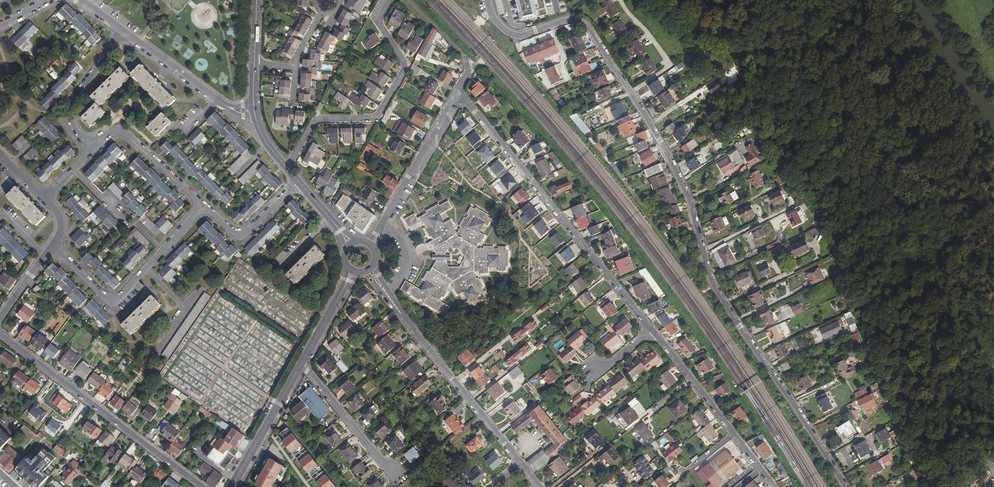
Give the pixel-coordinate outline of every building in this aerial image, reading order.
[(354,11),(355,8),(361,11),(367,0),(355,0),(354,0),(350,0),(346,7),(351,10),(354,11)] [(519,21),(546,15),(542,0),(533,0),(532,0),(514,0),(519,21)] [(611,18),(619,13),(610,0),(602,5),(603,5),(601,7),(604,11),(606,10),(611,18)] [(60,12),(65,17),(73,9),(67,4),(60,12)] [(71,23),(72,22),(78,15),(73,9),(65,17),(71,23)] [(300,23),(309,28),(313,21),(308,18),(309,15),(307,13),(302,10),(300,14),(304,16),(300,23)] [(341,16),(350,21),(353,15),(357,17),(359,14),(354,11),(351,10),(350,13),(344,10),(341,16)] [(389,23),(398,28),(406,15),(399,11),(395,19),(392,17),(389,23)] [(72,22),(76,26),(78,27),(85,20),(80,14),(78,15),(72,22)] [(341,29),(348,33),(350,30),(346,28),(350,21),(341,16),(337,23),(342,26),(341,29)] [(85,20),(78,27),(83,33),(91,25),(85,20)] [(615,33),(618,37),(620,36),(628,31),(621,20),(612,25),(617,31),(615,33)] [(24,50),(27,46),(24,43),(38,29),(31,22),(12,40),(19,48),(21,46),(24,50)] [(152,30),(157,26),(153,22),(148,27),(152,30)] [(290,31),(298,35),(299,32),(304,35),(309,28),(300,23),(295,30),(292,28),(290,31)] [(398,35),(407,40),(415,27),(409,23),(404,30),(401,29),(398,35)] [(91,25),(83,33),(89,39),(96,32),(97,31),(91,25)] [(432,44),(438,33),(433,28),(430,33),(422,48),(416,58),(421,59),(424,61),(426,57),(429,59),(436,47),(432,44)] [(333,36),(336,38),(342,41),(346,35),(347,36),(348,33),(341,29),(339,31),(336,30),(333,36)] [(288,44),(297,49),(301,42),(296,39),(298,35),(290,31),(288,34),(292,37),(288,44)] [(96,32),(89,39),(88,40),(94,46),(102,38),(96,32)] [(322,40),(331,45),(332,41),(334,42),(336,38),(333,36),(329,34),(327,38),(324,37),(322,40)] [(368,51),(381,43),(375,34),(369,37),(371,40),(364,45),(368,51)] [(571,39),(577,53),(587,48),(581,35),(571,39)] [(407,47),(416,53),(423,40),(417,36),(413,43),(410,42),(407,47)] [(321,49),(325,51),(328,53),(330,49),(329,48),(331,45),(322,40),(320,43),(323,45),(321,49)] [(539,46),(543,58),(559,52),(555,40),(539,45),(539,46)] [(646,53),(637,40),(629,45),(630,46),(628,47),(631,51),(633,50),(638,58),(646,53)] [(292,56),(297,49),(288,44),(283,51),(280,49),(278,52),(285,57),(287,53),(292,56)] [(536,47),(524,51),(528,62),(540,58),(540,59),(543,58),(539,46),(536,47)] [(309,70),(316,71),(317,67),(313,67),(314,60),(321,61),(322,54),(324,54),(325,51),(321,49),(320,54),(312,53),(311,60),(304,59),(303,66),(309,67),(309,70)] [(574,61),(580,75),(591,70),(585,56),(574,61)] [(75,63),(81,69),(87,63),(81,57),(75,63)] [(379,57),(375,63),(388,72),(393,63),(388,59),(386,62),(379,57)] [(657,70),(649,59),(641,64),(646,70),(644,71),(647,76),(649,74),(649,75),(657,70)] [(70,71),(75,76),(81,69),(75,63),(69,69),(70,71)] [(412,66),(409,71),(417,76),(421,69),(417,66),(413,64),(412,66)] [(132,74),(149,91),(158,82),(141,65),(132,74)] [(563,80),(556,65),(545,70),(552,85),(563,80)] [(106,82),(115,91),(130,76),(121,67),(106,82)] [(302,80),(312,81),(312,74),(316,74),(316,71),(309,70),(309,73),(302,73),(302,80)] [(591,75),(596,88),(608,83),(602,70),(591,75)] [(64,77),(70,83),(77,78),(75,76),(70,71),(64,77)] [(439,80),(448,85),(454,76),(445,71),(439,80)] [(384,83),(389,77),(383,72),(379,78),(377,76),(378,75),(373,72),(370,77),(383,87),(385,84),(384,83)] [(279,86),(290,88),(291,81),(284,80),(285,76),(277,75),(276,79),(280,79),(279,86)] [(58,83),(64,90),(70,83),(64,77),(58,83)] [(708,88),(711,93),(727,82),(723,77),(708,88)] [(307,91),(314,92),(314,88),(311,88),(312,81),(302,80),(301,87),(307,88),(307,91)] [(424,91),(427,92),(432,96),(439,84),(431,80),(424,91)] [(380,93),(382,90),(369,81),(362,90),(375,99),(379,93),(380,93)] [(99,106),(115,91),(106,82),(91,97),(97,103),(99,106)] [(158,82),(149,91),(167,109),(176,100),(158,82)] [(472,92),(476,96),(485,89),(479,82),(473,87),(474,89),(472,92)] [(653,82),(645,87),(652,97),(659,92),(653,82)] [(53,90),(58,95),(64,90),(58,83),(52,89),(53,90)] [(290,95),(290,88),(279,86),(278,94),(275,93),(275,97),(282,98),(283,94),(290,95)] [(609,86),(597,91),(602,101),(612,97),(610,92),(612,92),(609,86)] [(679,99),(672,88),(658,97),(665,108),(679,99)] [(47,96),(53,103),(59,97),(58,95),(53,90),(47,96)] [(314,95),(314,92),(307,91),(307,94),(300,93),(299,100),(309,101),(310,94),(314,95)] [(497,102),(488,91),(479,99),(485,107),(490,104),(492,107),(497,102)] [(551,91),(549,91),(558,102),(561,100),(556,93),(554,95),(551,91)] [(351,101),(350,100),(339,92),(334,98),(342,103),(340,106),(345,110),(351,101)] [(432,96),(427,92),(420,103),(430,109),(436,98),(432,96)] [(354,94),(350,100),(351,101),(364,109),(366,106),(365,106),(369,99),(363,95),(359,100),(357,99),(359,97),(354,94)] [(47,109),(53,103),(47,96),(41,103),(47,109)] [(626,114),(621,102),(610,107),(615,118),(626,114)] [(106,112),(99,106),(97,103),(82,117),(91,126),(106,112)] [(679,107),(675,110),(673,109),(670,111),(671,112),(667,115),(671,120),(683,112),(679,107)] [(281,112),(281,111),(277,111),(276,123),(287,125),(288,119),(292,119),(293,110),(283,109),(283,111),(282,113),(281,112)] [(293,110),(292,119),(295,119),(295,121),(304,122),(305,111),(293,110)] [(417,111),(411,121),(423,127),(429,117),(417,111)] [(213,126),(221,118),(215,112),(207,120),(213,126)] [(171,122),(163,113),(148,128),(156,137),(171,122)] [(631,120),(629,115),(618,120),(620,125),(621,125),(631,121),(631,120)] [(36,125),(44,134),(53,125),(45,117),(36,125)] [(751,133),(756,130),(752,124),(748,117),(745,119),(748,126),(751,133)] [(220,131),(227,124),(221,118),(213,126),(219,132),(220,131)] [(468,120),(459,127),(465,135),(474,128),(468,120)] [(634,127),(631,120),(631,121),(621,125),(625,135),(636,131),(634,127)] [(397,133),(409,140),(415,130),(403,123),(397,133)] [(666,128),(670,134),(673,132),(677,129),(673,123),(666,128)] [(691,132),(686,123),(682,126),(687,134),(691,132)] [(226,137),(234,129),(228,124),(227,124),(220,131),(226,137)] [(53,125),(44,134),(53,143),(62,134),(53,125)] [(677,129),(673,132),(678,140),(687,134),(682,126),(677,129)] [(339,143),(338,128),(328,128),(328,135),(331,135),(331,143),(339,143)] [(342,128),(342,134),(345,134),(345,143),(352,143),(352,128),(342,128)] [(366,128),(355,128),(355,143),(363,143),(363,134),(366,134),(366,128)] [(198,129),(189,138),(196,146),(206,136),(198,129)] [(232,143),(239,136),(240,135),(234,129),(226,137),(232,143)] [(513,138),(516,141),(518,144),(518,145),(521,149),(530,141),(522,130),(513,138)] [(649,139),(645,131),(637,134),(640,142),(645,140),(649,139)] [(13,145),(18,150),(28,141),(22,136),(13,145)] [(237,150),(245,142),(239,136),(232,143),(231,144),(237,150)] [(477,153),(486,145),(480,138),(471,146),(477,153)] [(396,139),(390,149),(400,154),(405,144),(396,139)] [(694,139),(688,143),(682,148),(686,154),(698,146),(694,139)] [(640,142),(636,144),(639,152),(649,148),(645,140),(640,142)] [(170,152),(174,148),(168,142),(161,148),(167,154),(170,152)] [(242,155),(248,150),(250,148),(245,142),(237,150),(242,155)] [(717,150),(723,147),(720,142),(714,145),(717,150)] [(109,151),(116,157),(122,151),(114,143),(108,150),(109,151)] [(309,152),(322,159),(325,152),(318,148),(319,145),(314,143),(309,152)] [(542,151),(539,143),(532,146),(535,154),(542,151)] [(368,144),(365,150),(377,157),(381,151),(368,144)] [(745,158),(750,166),(763,159),(761,156),(759,158),(752,144),(746,147),(750,155),(745,158)] [(176,158),(182,152),(176,145),(174,148),(170,152),(176,158)] [(487,145),(478,153),(489,164),(498,156),(487,145)] [(69,146),(63,152),(66,154),(66,155),(68,157),(69,158),(75,152),(69,146)] [(29,162),(39,152),(34,147),(24,157),(29,162)] [(253,155),(248,150),(242,155),(229,169),(234,174),(253,155)] [(656,159),(651,150),(641,156),(646,165),(656,159)] [(66,154),(63,152),(62,151),(56,157),(62,163),(68,157),(66,155),(66,154)] [(103,156),(109,164),(110,165),(117,158),(116,157),(109,151),(103,156)] [(182,164),(188,159),(189,158),(182,152),(176,158),(182,164)] [(318,165),(322,159),(309,152),(304,161),(309,164),(310,161),(318,165)] [(96,163),(103,170),(109,164),(103,156),(102,156),(95,162),(96,163)] [(690,170),(692,173),(706,163),(702,156),(699,159),(697,156),(688,163),(690,167),(692,169),(690,170)] [(62,163),(56,157),(50,163),(55,169),(56,169),(62,163)] [(136,170),(144,163),(139,157),(131,165),(136,170)] [(548,180),(556,177),(554,173),(553,173),(546,158),(537,163),(543,177),(546,176),(548,180)] [(188,171),(194,165),(188,159),(182,164),(182,165),(188,171)] [(735,168),(730,159),(719,165),(724,174),(735,168)] [(244,185),(258,171),(264,166),(259,160),(239,180),(244,185)] [(502,166),(498,161),(490,167),(499,178),(507,172),(505,169),(506,168),(503,165),(502,166)] [(55,169),(50,163),(49,162),(42,169),(43,169),(49,175),(55,169)] [(196,162),(194,165),(200,171),(202,169),(202,168),(196,162)] [(358,162),(355,166),(363,171),(366,166),(358,162)] [(91,169),(98,177),(104,171),(103,170),(96,163),(91,169)] [(143,175),(150,168),(144,163),(136,170),(142,176),(143,175)] [(613,163),(610,164),(622,180),(625,178),(620,173),(621,172),(620,171),(619,171),(617,169),(618,169),(613,163)] [(663,170),(661,163),(644,170),(645,173),(643,174),(645,178),(663,170)] [(195,176),(200,171),(194,165),(188,171),(193,177),(195,176)] [(258,171),(264,177),(270,172),(271,171),(264,165),(264,166),(258,171)] [(747,166),(739,170),(742,174),(749,171),(747,166)] [(556,177),(569,171),(567,167),(555,172),(556,177)] [(149,181),(156,173),(151,168),(150,168),(143,175),(149,181)] [(49,175),(43,169),(37,176),(43,182),(50,175),(49,175)] [(93,182),(98,177),(91,169),(85,174),(93,182)] [(201,182),(208,176),(202,169),(200,171),(195,176),(201,182)] [(327,186),(332,177),(334,174),(327,170),(323,178),(320,176),(318,181),(327,186)] [(752,174),(754,177),(755,180),(754,181),(756,186),(757,185),(759,188),(767,184),(760,170),(752,174)] [(269,185),(271,184),(276,178),(270,172),(264,177),(263,179),(269,185)] [(154,187),(161,180),(162,179),(156,173),(149,181),(154,187)] [(654,189),(668,184),(664,173),(650,179),(654,189)] [(513,177),(510,174),(502,181),(509,190),(517,183),(515,181),(513,180),(512,178),(513,177)] [(207,188),(214,182),(208,176),(201,182),(207,188)] [(389,189),(385,196),(390,199),(399,183),(387,176),(383,183),(385,184),(384,185),(385,186),(385,187),(389,189)] [(276,190),(283,184),(277,177),(276,178),(271,184),(276,190)] [(339,181),(332,177),(327,186),(325,189),(334,194),(337,190),(334,188),(339,181)] [(781,187),(786,184),(781,177),(776,179),(781,187)] [(159,194),(167,186),(161,180),(154,187),(154,188),(159,194)] [(214,195),(220,188),(214,182),(207,188),(214,195)] [(123,198),(126,195),(114,183),(108,188),(121,200),(123,198)] [(557,188),(555,185),(550,187),(553,195),(557,194),(558,195),(563,193),(562,192),(572,188),(570,183),(557,188)] [(626,186),(634,197),(638,195),(629,184),(626,186)] [(7,195),(22,210),(31,201),(16,186),(7,195)] [(166,198),(173,191),(167,186),(159,194),(163,198),(165,199),(166,198)] [(671,192),(668,186),(659,190),(666,206),(676,202),(673,192),(671,192)] [(378,192),(369,187),(363,198),(371,203),(378,192)] [(221,199),(226,194),(220,188),(214,195),(219,200),(221,199)] [(522,188),(514,195),(519,202),(520,201),(522,204),(531,197),(528,194),(527,195),(525,192),(522,188)] [(172,204),(178,198),(180,196),(174,190),(173,191),(166,198),(171,202),(172,204)] [(723,200),(726,205),(739,198),(735,191),(730,194),(728,190),(718,196),(721,201),(723,200)] [(782,195),(780,191),(768,196),(773,205),(780,202),(779,200),(783,198),(782,195)] [(129,204),(135,199),(136,198),(129,192),(126,195),(123,198),(129,204)] [(228,192),(226,194),(221,199),(228,205),(234,199),(228,192)] [(253,201),(259,207),(265,201),(259,195),(256,193),(252,197),(254,199),(253,201)] [(344,195),(337,205),(343,209),(342,211),(349,215),(347,217),(357,223),(355,225),(363,231),(370,221),(373,216),(366,211),(367,210),(362,207),(362,208),(354,203),(355,202),(347,196),(346,197),(344,195)] [(634,197),(649,215),(652,214),(638,196),(638,195),(634,197)] [(72,209),(79,203),(72,196),(66,203),(72,209)] [(172,204),(171,206),(177,212),(184,204),(178,198),(172,204)] [(135,211),(141,205),(135,199),(129,204),(128,205),(134,212),(135,211)] [(293,200),(287,206),(293,212),(292,213),(298,220),(299,219),(305,225),(312,219),(305,212),(305,213),(299,207),(299,206),(293,200)] [(31,201),(22,210),(37,225),(46,216),(31,201)] [(247,207),(253,213),(259,207),(253,201),(247,207)] [(447,305),(437,299),(440,295),(442,296),(443,293),(447,287),(445,286),(447,283),(451,281),(453,284),(452,286),(457,294),(463,291),(467,300),(463,302),(467,309),(471,307),(472,308),(485,302),(484,300),(488,298),(485,291),(483,292),(481,288),(483,287),(478,279),(476,280),(474,276),(475,271),(480,271),(479,273),(489,274),(490,267),(499,267),(499,272),(507,272),(507,267),(509,267),(509,252),(507,252),(507,247),(500,247),(500,248),(495,248),(495,247),(485,246),(485,248),(480,248),(477,246),(479,243),(481,243),(486,235),(480,232),(485,223),(489,226),(493,219),(489,216),(490,215),(477,207),(476,209),(472,207),(467,213),(469,214),(467,218),(465,217),(460,225),(461,226),(459,231),(455,233),(454,229),(455,228),(450,220),(444,223),(440,215),(452,208),(449,201),(441,205),(440,203),(426,210),(427,212),(418,217),(415,212),(405,217),(411,229),(424,223),(426,227),(424,228),(429,237),(431,236),(433,240),(429,242),(432,248),(436,254),(434,255),(433,259),(436,259),(429,271),(427,270),(426,272),(422,279),(425,281),(421,289),(405,280),(400,288),(405,291),(406,290),(410,292),(409,293),(418,299),(419,297),(423,299),(422,301),(439,311),(440,309),(443,312),(447,305)] [(77,216),(84,210),(83,208),(84,206),(80,202),(79,203),(72,209),(71,210),(77,216)] [(530,202),(521,209),(531,221),(540,214),(537,211),(536,211),(534,208),(535,208),(530,202)] [(141,217),(145,214),(148,211),(142,204),(141,205),(135,211),(141,217)] [(669,207),(672,215),(682,211),(680,206),(678,207),(677,204),(669,207)] [(101,205),(94,212),(112,231),(120,224),(101,205)] [(572,208),(577,219),(585,216),(580,205),(572,208)] [(752,209),(750,205),(739,210),(744,219),(751,216),(750,214),(754,212),(752,209)] [(240,213),(244,217),(247,220),(253,213),(247,207),(240,213)] [(90,216),(84,210),(77,216),(83,222),(90,216)] [(796,210),(787,215),(793,227),(802,222),(796,210)] [(238,223),(244,217),(240,213),(238,211),(232,217),(238,223)] [(162,231),(155,224),(145,214),(141,217),(139,219),(156,236),(162,231)] [(585,216),(577,219),(580,228),(589,225),(587,219),(591,218),(590,214),(585,216)] [(167,218),(165,217),(164,216),(155,224),(162,231),(164,234),(173,225),(167,218)] [(671,224),(672,229),(682,226),(678,216),(669,219),(671,224)] [(719,216),(711,220),(715,227),(714,227),(716,231),(725,227),(719,216)] [(542,220),(535,226),(543,236),(550,230),(547,226),(548,226),(546,223),(545,223),(542,220)] [(206,235),(214,228),(207,221),(199,229),(206,235)] [(264,230),(271,238),(280,228),(273,221),(264,230)] [(598,225),(589,228),(592,236),(601,232),(598,225)] [(761,225),(751,230),(756,240),(766,235),(761,225)] [(0,231),(0,242),(3,245),(12,237),(3,228),(2,229),(0,231)] [(140,243),(145,248),(150,243),(135,228),(130,233),(140,243)] [(213,241),(220,234),(214,228),(206,235),(212,242),(213,241)] [(71,237),(80,247),(89,238),(80,229),(71,237)] [(816,236),(812,229),(805,233),(810,241),(815,238),(814,237),(816,236)] [(261,247),(271,238),(264,230),(254,240),(261,247)] [(603,245),(608,258),(619,253),(610,231),(603,233),(607,244),(603,245)] [(214,242),(218,247),(225,241),(226,239),(220,233),(220,234),(213,241),(214,242)] [(558,233),(551,238),(558,247),(565,241),(558,233)] [(12,237),(3,245),(12,254),(20,245),(12,237)] [(422,239),(413,244),(415,248),(424,244),(422,239)] [(252,256),(261,247),(254,240),(245,249),(252,256)] [(809,249),(805,240),(789,247),(793,257),(809,249)] [(221,253),(222,255),(224,253),(227,250),(227,249),(230,246),(225,241),(218,247),(217,249),(221,253)] [(135,250),(141,257),(142,258),(148,252),(145,248),(140,243),(134,249),(135,250)] [(175,252),(183,260),(192,250),(185,243),(175,252)] [(726,243),(712,250),(721,268),(735,261),(726,243)] [(20,245),(12,254),(20,262),(29,254),(20,245)] [(227,250),(224,253),(230,258),(238,251),(232,245),(230,246),(227,249),(227,250)] [(301,260),(310,269),(325,255),(316,245),(301,260)] [(558,251),(568,263),(576,257),(573,254),(574,253),(569,247),(569,248),(566,245),(558,251)] [(129,258),(135,263),(141,257),(135,250),(129,257),(129,258)] [(89,265),(90,264),(95,259),(89,252),(82,259),(89,265)] [(168,264),(173,269),(183,260),(175,252),(166,262),(168,264)] [(95,259),(90,264),(96,270),(101,265),(102,264),(96,257),(95,259)] [(634,269),(629,257),(616,262),(621,274),(634,269)] [(136,264),(135,263),(129,258),(123,264),(130,270),(136,264)] [(295,284),(310,269),(301,260),(286,275),(295,284)] [(52,277),(53,275),(59,269),(53,263),(45,271),(52,277)] [(772,273),(767,263),(758,267),(762,277),(772,273)] [(177,273),(173,269),(168,264),(159,272),(168,282),(169,281),(172,284),(176,280),(173,277),(177,273)] [(573,264),(566,269),(572,277),(577,272),(578,273),(580,272),(573,264)] [(101,265),(96,270),(95,272),(101,278),(107,271),(101,265)] [(59,269),(53,275),(59,282),(66,275),(67,274),(61,267),(59,269)] [(811,286),(824,280),(818,267),(805,274),(807,278),(808,278),(809,280),(808,280),(811,286)] [(659,298),(665,295),(645,268),(639,271),(642,276),(643,275),(647,280),(647,279),(649,283),(659,298)] [(107,271),(101,278),(107,284),(108,283),(113,277),(107,271)] [(752,282),(751,280),(748,272),(747,271),(735,277),(737,281),(740,287),(752,282)] [(1,282),(7,287),(12,279),(15,281),(16,280),(14,279),(7,274),(1,282)] [(66,275),(59,282),(58,283),(63,289),(72,281),(66,275)] [(113,277),(108,283),(114,289),(120,283),(114,277),(113,277)] [(580,277),(572,284),(579,293),(588,286),(580,277)] [(12,279),(7,287),(10,289),(12,286),(13,286),(14,285),(13,284),(15,281),(12,279)] [(72,281),(63,289),(69,295),(76,287),(77,287),(72,281)] [(642,301),(651,298),(645,282),(634,286),(638,297),(641,296),(642,301)] [(76,287),(69,295),(68,296),(74,301),(82,293),(76,287)] [(365,287),(356,295),(363,304),(373,296),(365,287)] [(591,293),(588,290),(579,297),(587,306),(594,300),(590,294),(591,293)] [(764,305),(768,303),(762,290),(758,292),(764,305)] [(162,355),(168,359),(189,329),(211,296),(205,292),(182,326),(162,355)] [(755,309),(764,305),(758,292),(749,295),(755,309)] [(82,293),(74,301),(80,307),(88,299),(82,293)] [(137,310),(146,319),(161,305),(152,295),(137,310)] [(95,316),(102,309),(93,299),(85,306),(95,316)] [(610,318),(618,312),(616,308),(613,305),(608,299),(600,306),(610,318)] [(651,314),(663,309),(659,301),(648,305),(651,314)] [(360,315),(361,315),(366,312),(359,303),(347,312),(353,320),(354,320),(360,315)] [(799,303),(790,308),(794,316),(803,312),(799,303)] [(17,313),(19,315),(25,306),(23,305),(17,313)] [(25,320),(28,323),(33,315),(35,314),(25,306),(19,315),(23,318),(25,320)] [(774,316),(770,307),(760,312),(762,318),(764,317),(768,326),(775,322),(773,317),(774,316)] [(112,318),(102,309),(95,316),(104,325),(112,318)] [(131,334),(146,319),(137,310),(122,325),(131,334)] [(531,317),(533,319),(542,312),(541,310),(531,317)] [(672,322),(665,313),(657,318),(665,327),(672,322)] [(360,315),(354,320),(356,323),(363,318),(361,315),(360,315)] [(617,334),(631,323),(626,318),(613,329),(617,334)] [(380,337),(390,329),(382,320),(373,328),(380,337)] [(512,337),(516,343),(538,325),(534,320),(524,327),(525,329),(523,331),(521,330),(512,337)] [(356,329),(349,321),(339,329),(346,338),(356,329)] [(679,330),(672,321),(672,322),(665,327),(672,335),(679,330)] [(820,330),(824,339),(842,331),(838,321),(820,330)] [(633,327),(631,323),(617,334),(618,336),(621,334),(623,335),(633,327)] [(618,336),(617,334),(613,329),(609,324),(606,326),(612,333),(602,341),(608,348),(612,346),(617,341),(618,342),(621,340),(618,336)] [(16,339),(19,341),(22,336),(29,341),(32,337),(32,336),(35,331),(27,325),(16,339)] [(782,339),(775,326),(766,330),(768,336),(769,335),(772,341),(773,341),(774,343),(782,339)] [(583,329),(580,331),(585,338),(588,335),(583,329)] [(864,344),(857,329),(852,331),(850,332),(851,334),(853,332),(853,334),(851,335),(857,348),(864,344)] [(580,331),(568,341),(572,346),(575,349),(581,344),(580,343),(582,341),(586,339),(585,338),(580,331)] [(38,332),(34,338),(35,338),(31,343),(38,349),(41,345),(42,346),(47,340),(38,332)] [(387,336),(378,343),(387,354),(396,346),(394,342),(393,343),(387,336)] [(678,344),(688,356),(695,350),(685,338),(678,344)] [(336,354),(344,347),(337,340),(329,346),(336,354)] [(544,344),(542,341),(535,346),(538,350),(544,344)] [(789,354),(784,343),(775,347),(778,353),(777,354),(779,359),(789,354)] [(63,352),(51,344),(45,352),(57,360),(63,352)] [(506,361),(510,366),(519,359),(519,358),(521,355),(522,356),(532,349),(528,344),(506,361)] [(402,346),(393,353),(402,364),(411,357),(402,346)] [(575,349),(572,346),(569,348),(568,347),(559,354),(566,362),(574,355),(577,352),(575,349)] [(60,363),(71,371),(82,356),(79,354),(78,356),(69,349),(60,363)] [(468,349),(459,357),(466,366),(475,358),(468,349)] [(12,368),(17,360),(5,351),(0,358),(0,359),(12,368)] [(502,359),(506,356),(501,351),(498,353),(502,359)] [(645,368),(648,370),(660,360),(654,352),(651,355),(648,357),(647,356),(641,362),(645,368)] [(338,367),(336,365),(335,366),(328,357),(319,365),(322,369),(325,367),(330,374),(337,369),(337,368),(338,367)] [(696,365),(700,370),(701,369),(702,371),(705,374),(714,367),(707,357),(696,365)] [(641,362),(638,359),(629,366),(630,368),(627,371),(632,378),(645,368),(641,362)] [(842,380),(855,374),(851,366),(848,368),(844,360),(834,364),(840,376),(840,375),(842,380)] [(423,370),(416,361),(404,370),(411,379),(423,370)] [(85,379),(92,370),(82,362),(75,372),(85,379)] [(472,373),(477,380),(484,374),(478,365),(476,367),(477,369),(472,373)] [(500,370),(496,365),(492,367),(497,373),(500,370)] [(517,366),(509,373),(514,380),(523,373),(517,366)] [(558,378),(550,368),(541,375),(544,379),(545,379),(546,381),(550,385),(558,378)] [(19,370),(15,375),(11,381),(14,382),(17,383),(24,388),(25,387),(31,379),(19,370)] [(677,382),(668,371),(660,377),(664,383),(662,385),(666,390),(668,388),(677,382)] [(88,381),(100,390),(106,381),(94,372),(88,381)] [(484,374),(477,380),(482,387),(490,381),(490,380),(491,379),(489,377),(488,378),(484,374)] [(615,392),(617,391),(628,382),(621,374),(612,381),(611,381),(608,383),(610,385),(615,392)] [(431,383),(425,376),(412,387),(414,389),(412,391),(412,393),(415,396),(417,397),(419,396),(418,394),(431,383)] [(572,395),(582,387),(579,383),(579,384),(578,385),(575,381),(576,381),(572,376),(564,382),(568,386),(566,388),(567,388),(566,389),(568,391),(569,391),(572,395)] [(805,376),(797,379),(799,383),(798,384),(801,390),(810,386),(805,376)] [(355,388),(348,378),(339,385),(342,389),(343,388),(348,394),(355,388)] [(31,379),(25,387),(35,394),(41,386),(31,379)] [(100,390),(98,392),(108,399),(110,396),(111,396),(113,394),(112,393),(113,392),(106,387),(109,384),(111,381),(108,379),(106,381),(100,390)] [(529,381),(522,386),(528,393),(532,390),(531,389),(534,387),(529,381)] [(872,393),(882,388),(879,381),(873,384),(873,385),(870,386),(871,388),(869,389),(871,393),(872,393)] [(497,382),(487,390),(490,394),(491,393),(496,399),(495,400),(497,402),(508,393),(506,391),(505,392),(497,382)] [(715,389),(717,393),(719,392),(720,394),(722,397),(731,391),(725,382),(715,389)] [(106,387),(113,392),(115,389),(109,384),(106,387)] [(604,404),(617,394),(615,392),(610,385),(601,392),(602,394),(599,397),(604,404)] [(310,387),(299,397),(302,401),(310,411),(318,420),(330,411),(310,387)] [(175,388),(174,391),(168,398),(170,400),(165,406),(171,410),(172,409),(175,412),(182,402),(176,397),(177,395),(178,395),(181,392),(175,388)] [(887,400),(882,388),(872,393),(874,396),(873,397),(874,399),(881,396),(883,402),(887,400)] [(833,408),(825,392),(816,397),(818,400),(818,401),(820,404),(819,404),(822,409),(824,412),(833,408)] [(67,412),(72,405),(59,395),(58,396),(55,394),(51,400),(67,412)] [(120,409),(125,402),(117,395),(111,403),(116,406),(116,407),(118,409),(119,409),(120,409)] [(440,414),(448,408),(442,401),(444,400),(440,395),(430,402),(440,414)] [(871,401),(868,395),(857,400),(861,407),(871,401)] [(363,406),(355,396),(348,402),(356,412),(363,406)] [(627,396),(618,403),(620,407),(630,399),(627,396)] [(588,415),(600,405),(595,397),(588,402),(586,404),(585,403),(581,406),(588,415)] [(133,420),(141,410),(137,408),(140,405),(134,400),(131,403),(129,402),(123,409),(129,413),(127,416),(133,420)] [(677,417),(687,409),(680,400),(670,408),(677,417)] [(310,411),(302,401),(291,410),(298,420),(310,411)] [(40,408),(42,406),(37,402),(29,412),(42,422),(48,414),(40,408)] [(508,413),(513,419),(521,412),(513,402),(509,405),(507,403),(503,405),(505,408),(504,409),(508,414),(508,413)] [(142,414),(151,421),(157,413),(148,405),(142,414)] [(539,424),(554,444),(557,448),(567,440),(553,422),(549,417),(540,405),(512,427),(517,433),(527,425),(535,419),(539,424)] [(198,408),(211,417),(213,414),(200,406),(198,408)] [(639,417),(630,406),(620,414),(619,413),(615,417),(625,429),(639,417)] [(585,416),(578,407),(574,410),(575,411),(571,414),(566,418),(572,426),(585,416)] [(747,417),(740,407),(732,412),(735,417),(736,417),(740,422),(747,417)] [(376,415),(370,408),(363,414),(368,421),(376,415)] [(709,423),(711,422),(700,409),(692,416),(703,429),(709,424),(709,423)] [(855,409),(849,412),(853,420),(859,417),(855,409)] [(456,434),(464,428),(464,427),(465,426),(462,423),(461,423),(460,422),(453,414),(445,421),(456,434)] [(749,420),(747,417),(740,422),(742,425),(743,425),(749,421),(749,420)] [(226,429),(229,425),(218,418),(216,422),(226,429)] [(59,436),(65,428),(53,419),(47,427),(59,436)] [(856,432),(849,420),(837,427),(840,432),(844,429),(845,431),(844,431),(847,437),(856,432)] [(93,425),(88,421),(83,428),(97,438),(102,430),(94,424),(93,425)] [(390,432),(383,423),(375,429),(382,438),(390,432)] [(653,435),(643,423),(636,429),(646,441),(653,435)] [(709,423),(709,424),(703,429),(696,434),(698,437),(703,433),(710,442),(718,436),(711,427),(712,427),(709,423)] [(161,434),(173,443),(176,438),(180,433),(168,424),(167,426),(162,432),(161,433),(161,434)] [(38,435),(27,426),(24,428),(24,429),(33,437),(33,436),(40,442),(43,439),(42,439),(38,435)] [(280,438),(295,456),(304,448),(288,427),(280,434),(282,436),(280,438)] [(1,449),(11,438),(0,428),(0,450),(1,449)] [(234,447),(242,435),(233,428),(225,440),(234,447)] [(899,429),(893,430),(888,433),(886,428),(876,433),(881,442),(895,434),(900,446),(905,443),(899,429)] [(595,448),(603,442),(594,430),(583,438),(590,447),(593,445),(595,448)] [(103,435),(102,434),(98,440),(108,447),(115,438),(107,431),(103,435)] [(342,441),(334,431),(326,437),(334,448),(342,441)] [(404,446),(396,435),(393,438),(392,437),(387,441),(396,453),(404,446)] [(1,449),(4,452),(0,456),(0,461),(10,471),(13,467),(22,457),(10,446),(16,438),(13,436),(11,438),(1,449)] [(472,454),(484,444),(478,436),(466,446),(472,454)] [(225,469),(239,450),(234,447),(225,440),(222,437),(208,456),(225,469)] [(871,452),(863,437),(858,439),(854,442),(864,459),(870,456),(868,454),(871,452)] [(173,443),(168,449),(173,452),(175,450),(179,454),(184,447),(176,441),(178,439),(176,438),(173,443)] [(176,441),(184,447),(185,445),(178,439),(176,441)] [(674,444),(680,452),(682,450),(676,442),(674,444)] [(760,452),(765,459),(773,454),(764,442),(757,448),(759,451),(758,452),(759,453),(760,452)] [(357,456),(348,444),(340,451),(350,462),(357,456)] [(530,458),(525,461),(535,473),(561,452),(557,448),(554,444),(544,452),(543,450),(531,460),(530,458)] [(672,458),(674,456),(680,452),(674,444),(662,453),(669,462),(674,459),(672,458)] [(54,449),(68,460),(72,456),(65,450),(64,451),(57,445),(54,449)] [(116,449),(113,446),(106,455),(115,462),(123,451),(117,447),(116,449)] [(420,456),(413,447),(405,454),(412,463),(420,456)] [(611,448),(600,457),(602,461),(605,458),(610,464),(619,457),(611,448)] [(27,456),(17,467),(20,470),(19,471),(36,486),(37,484),(39,486),(40,486),(50,476),(44,471),(57,457),(50,452),(49,453),(44,449),(33,461),(27,456)] [(707,486),(716,486),(736,472),(738,475),(743,471),(741,468),(740,467),(742,465),(739,461),(737,462),(727,450),(701,470),(711,483),(707,486)] [(297,459),(312,477),(321,469),(306,451),(297,459)] [(133,459),(125,454),(121,460),(132,469),(137,462),(134,459),(133,459)] [(889,454),(879,460),(878,458),(864,465),(867,471),(871,469),(874,473),(883,468),(881,465),(892,459),(889,454)] [(911,469),(915,467),(910,456),(906,457),(911,468),(911,469)] [(253,482),(261,486),(276,486),(277,485),(274,483),(276,480),(277,478),(279,475),(282,476),(287,468),(267,457),(262,465),(265,467),(263,470),(262,472),(260,475),(258,474),(253,482)] [(568,469),(559,458),(550,465),(559,476),(568,469)] [(161,464),(157,462),(154,466),(157,469),(153,474),(155,476),(153,480),(157,483),(160,480),(161,481),(161,482),(162,483),(168,476),(161,470),(161,469),(159,467),(161,464)] [(212,486),(216,486),(223,477),(204,462),(199,469),(210,477),(206,483),(212,486)] [(366,468),(362,462),(355,468),(364,479),(371,473),(367,467),(366,468)] [(77,468),(73,464),(65,474),(65,475),(62,479),(68,484),(81,471),(77,468)] [(140,468),(136,465),(129,474),(141,484),(148,474),(143,471),(142,472),(139,469),(140,468)] [(912,481),(913,482),(920,479),(915,467),(911,469),(911,470),(915,479),(912,481)] [(689,473),(700,486),(704,484),(697,474),(693,470),(689,473)] [(697,474),(704,484),(707,486),(711,483),(701,470),(697,474)] [(320,486),(336,486),(323,471),(314,479),(320,486)] [(670,485),(662,475),(655,481),(660,486),(667,486),(670,485)] [(169,477),(163,486),(162,486),(167,486),(169,484),(173,486),(175,486),(178,483),(169,477)] [(442,484),(445,486),(457,486),(450,478),(442,484)] [(377,479),(369,486),(370,486),(383,486),(377,479)]
